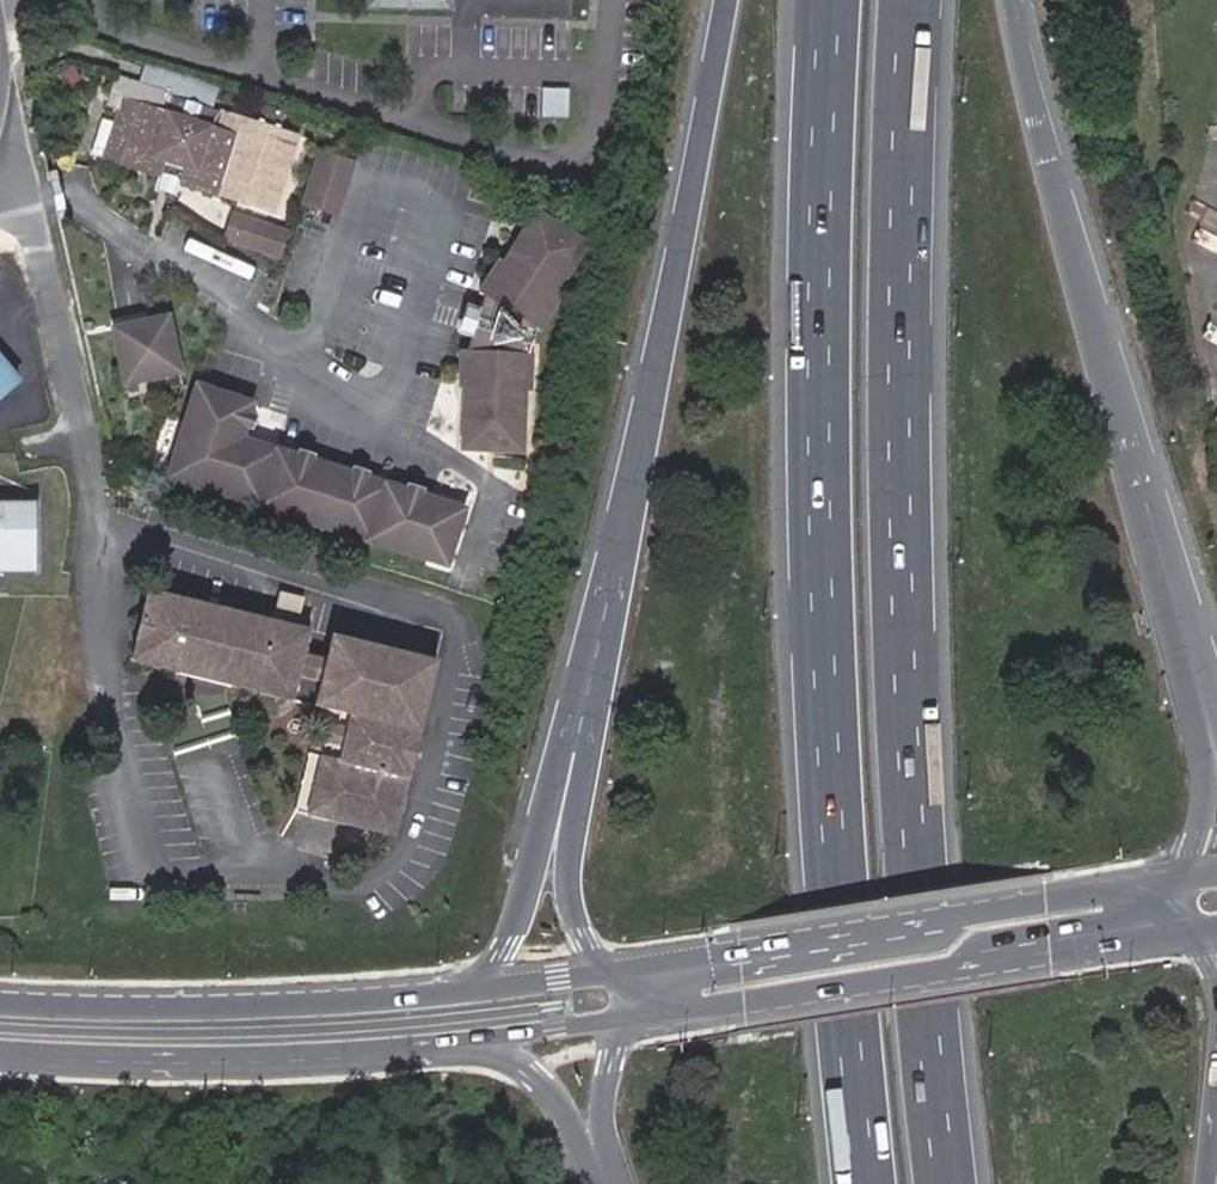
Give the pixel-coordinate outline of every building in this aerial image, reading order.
[(215,195),(233,138),(234,136),(109,97),(106,108),(119,112),(115,123),(102,119),(90,155),(161,178),(177,183),(215,195)] [(239,118),(233,138),(215,195),(274,214),(298,137),(239,118)] [(351,161),(319,150),(302,201),(334,212),(351,161)] [(177,183),(161,178),(158,188),(174,193),(177,183)] [(530,328),(533,327),(553,295),(551,291),(583,242),(533,210),(500,261),(497,260),(477,293),(483,298),(479,314),(472,338),(467,355),(460,355),(459,391),(463,392),(461,452),(520,455),(523,395),(525,394),(527,356),(524,356),(530,328)] [(287,231),(234,214),(226,239),(279,256),(287,231)] [(463,335),(472,338),(479,314),(470,312),(463,335)] [(165,317),(112,330),(124,383),(177,370),(165,317)] [(15,384),(0,366),(0,396),(15,384)] [(237,437),(247,402),(196,386),(168,477),(219,493),(237,437)] [(251,442),(237,437),(219,493),(234,497),(251,442)] [(294,455),(251,442),(234,497),(277,510),(294,455)] [(309,460),(294,455),(277,510),(291,515),(309,460)] [(348,472),(309,460),(291,515),(331,527),(348,472)] [(363,477),(348,472),(331,527),(346,532),(363,477)] [(402,489),(363,477),(346,532),(385,544),(402,489)] [(417,494),(402,489),(385,544),(400,549),(417,494)] [(459,506),(417,494),(400,549),(442,562),(459,506)] [(38,573),(37,504),(0,503),(0,573),(38,573)] [(303,620),(308,597),(274,590),(269,613),(303,620)] [(295,675),(298,661),(305,633),(143,594),(127,664),(288,703),(295,675)] [(306,756),(294,815),(390,838),(409,764),(402,763),(406,743),(413,745),(433,664),(328,639),(321,666),(318,680),(311,708),(337,715),(333,731),(326,729),(322,745),(329,746),(325,761),(306,756)] [(318,680),(321,666),(298,661),(295,675),(318,680)] [(409,764),(413,745),(406,743),(402,763),(409,764)]
